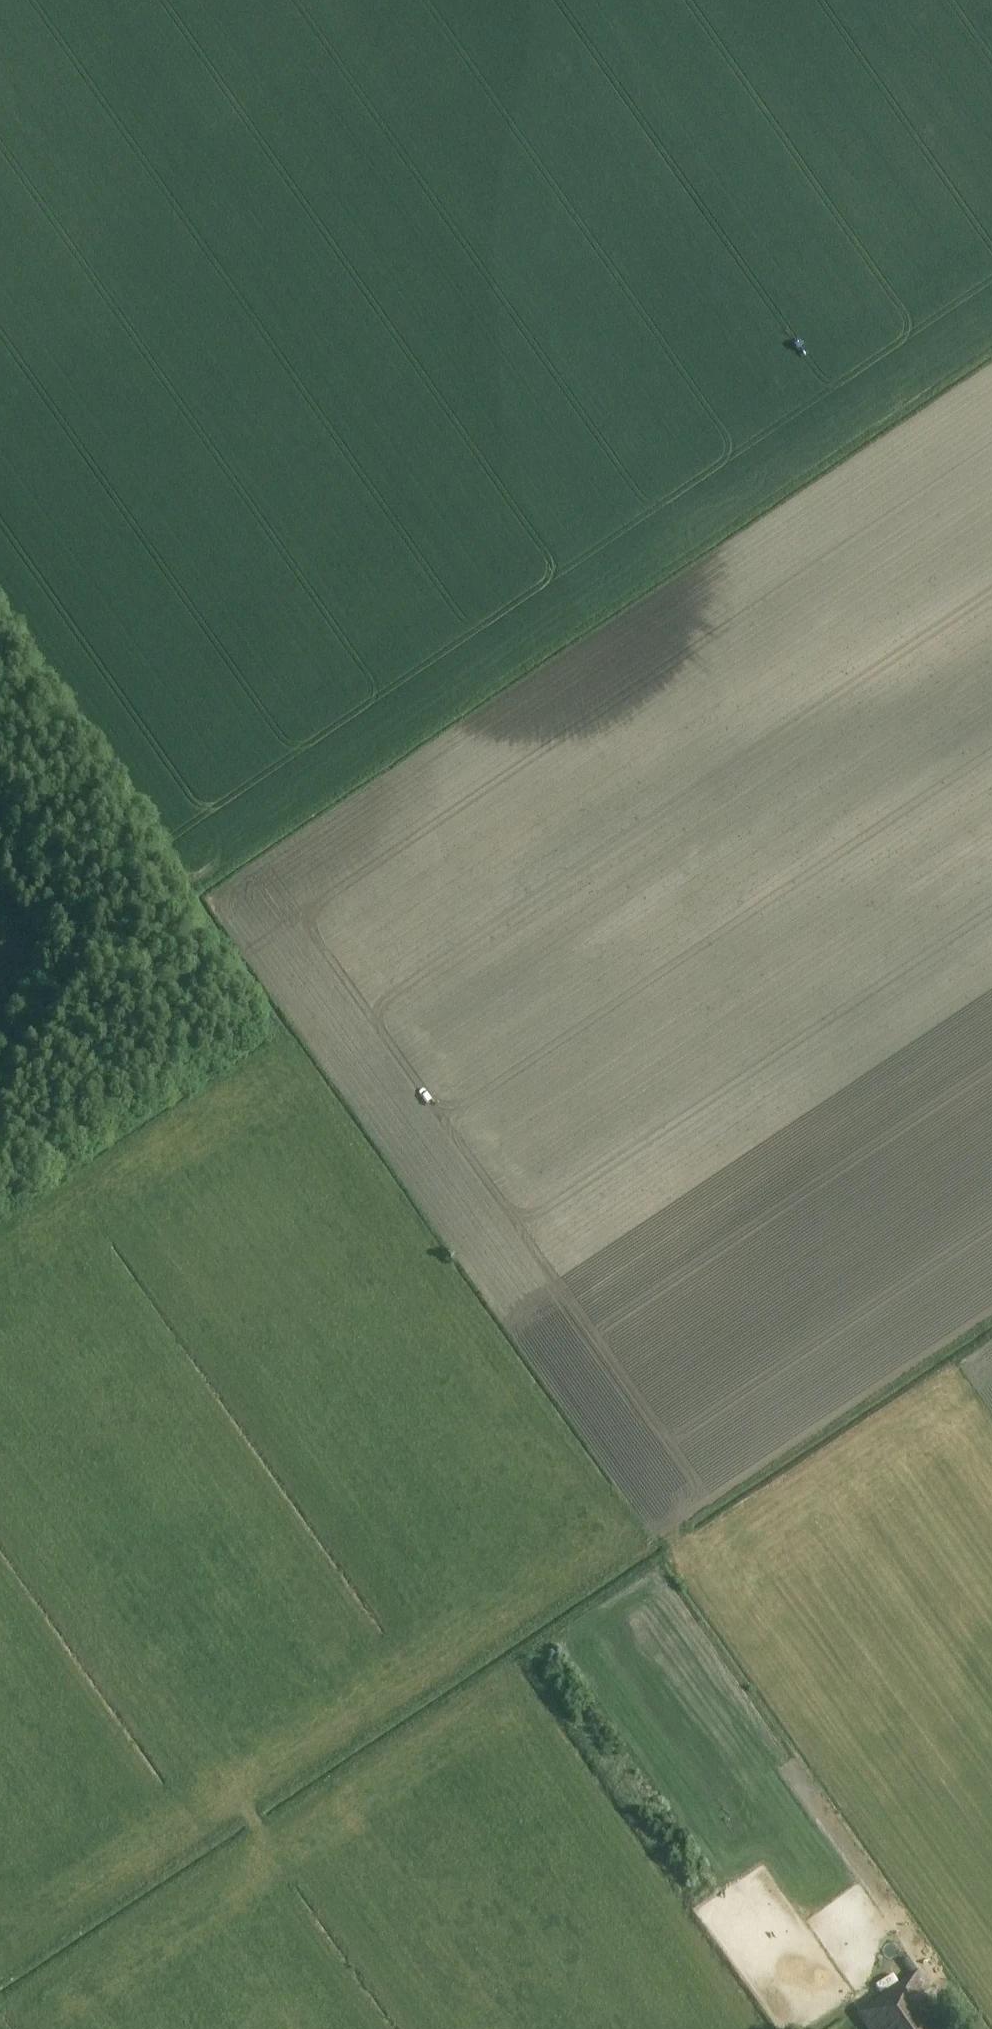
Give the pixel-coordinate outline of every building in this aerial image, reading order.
[(926,1998),(931,1995),(919,1976),(857,2018),(865,2028),(947,2028),(926,1998)]
